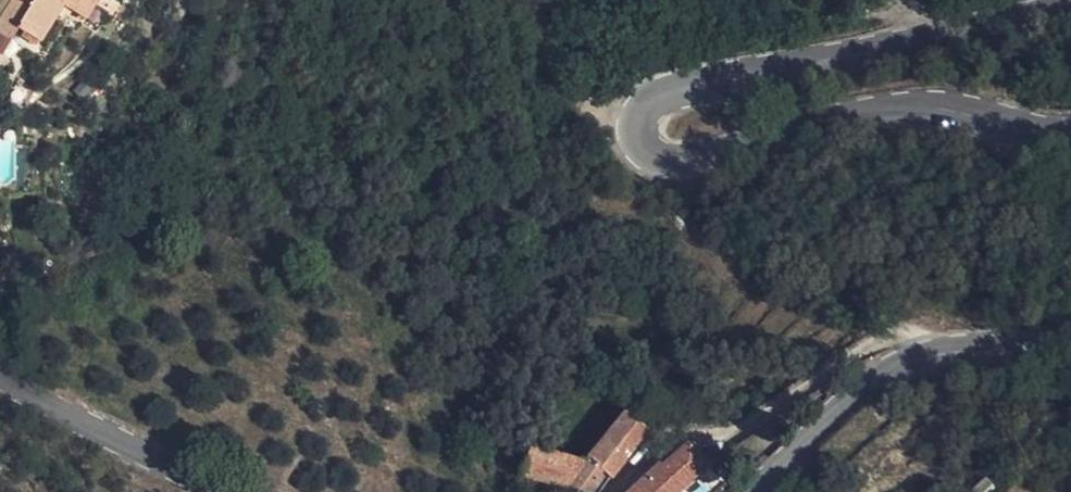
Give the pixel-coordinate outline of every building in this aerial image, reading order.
[(5,21),(11,9),(34,23),(48,0),(0,0),(0,18),(5,21)] [(572,458),(518,439),(508,467),(528,473),(553,482),(553,485),(564,491),(570,491),(588,467),(597,474),(633,426),(611,409),(572,458)] [(611,491),(660,491),(697,459),(681,441),(674,441),(652,461),(648,458),(611,491)] [(597,474),(588,467),(570,491),(597,491),(605,481),(597,474)]
